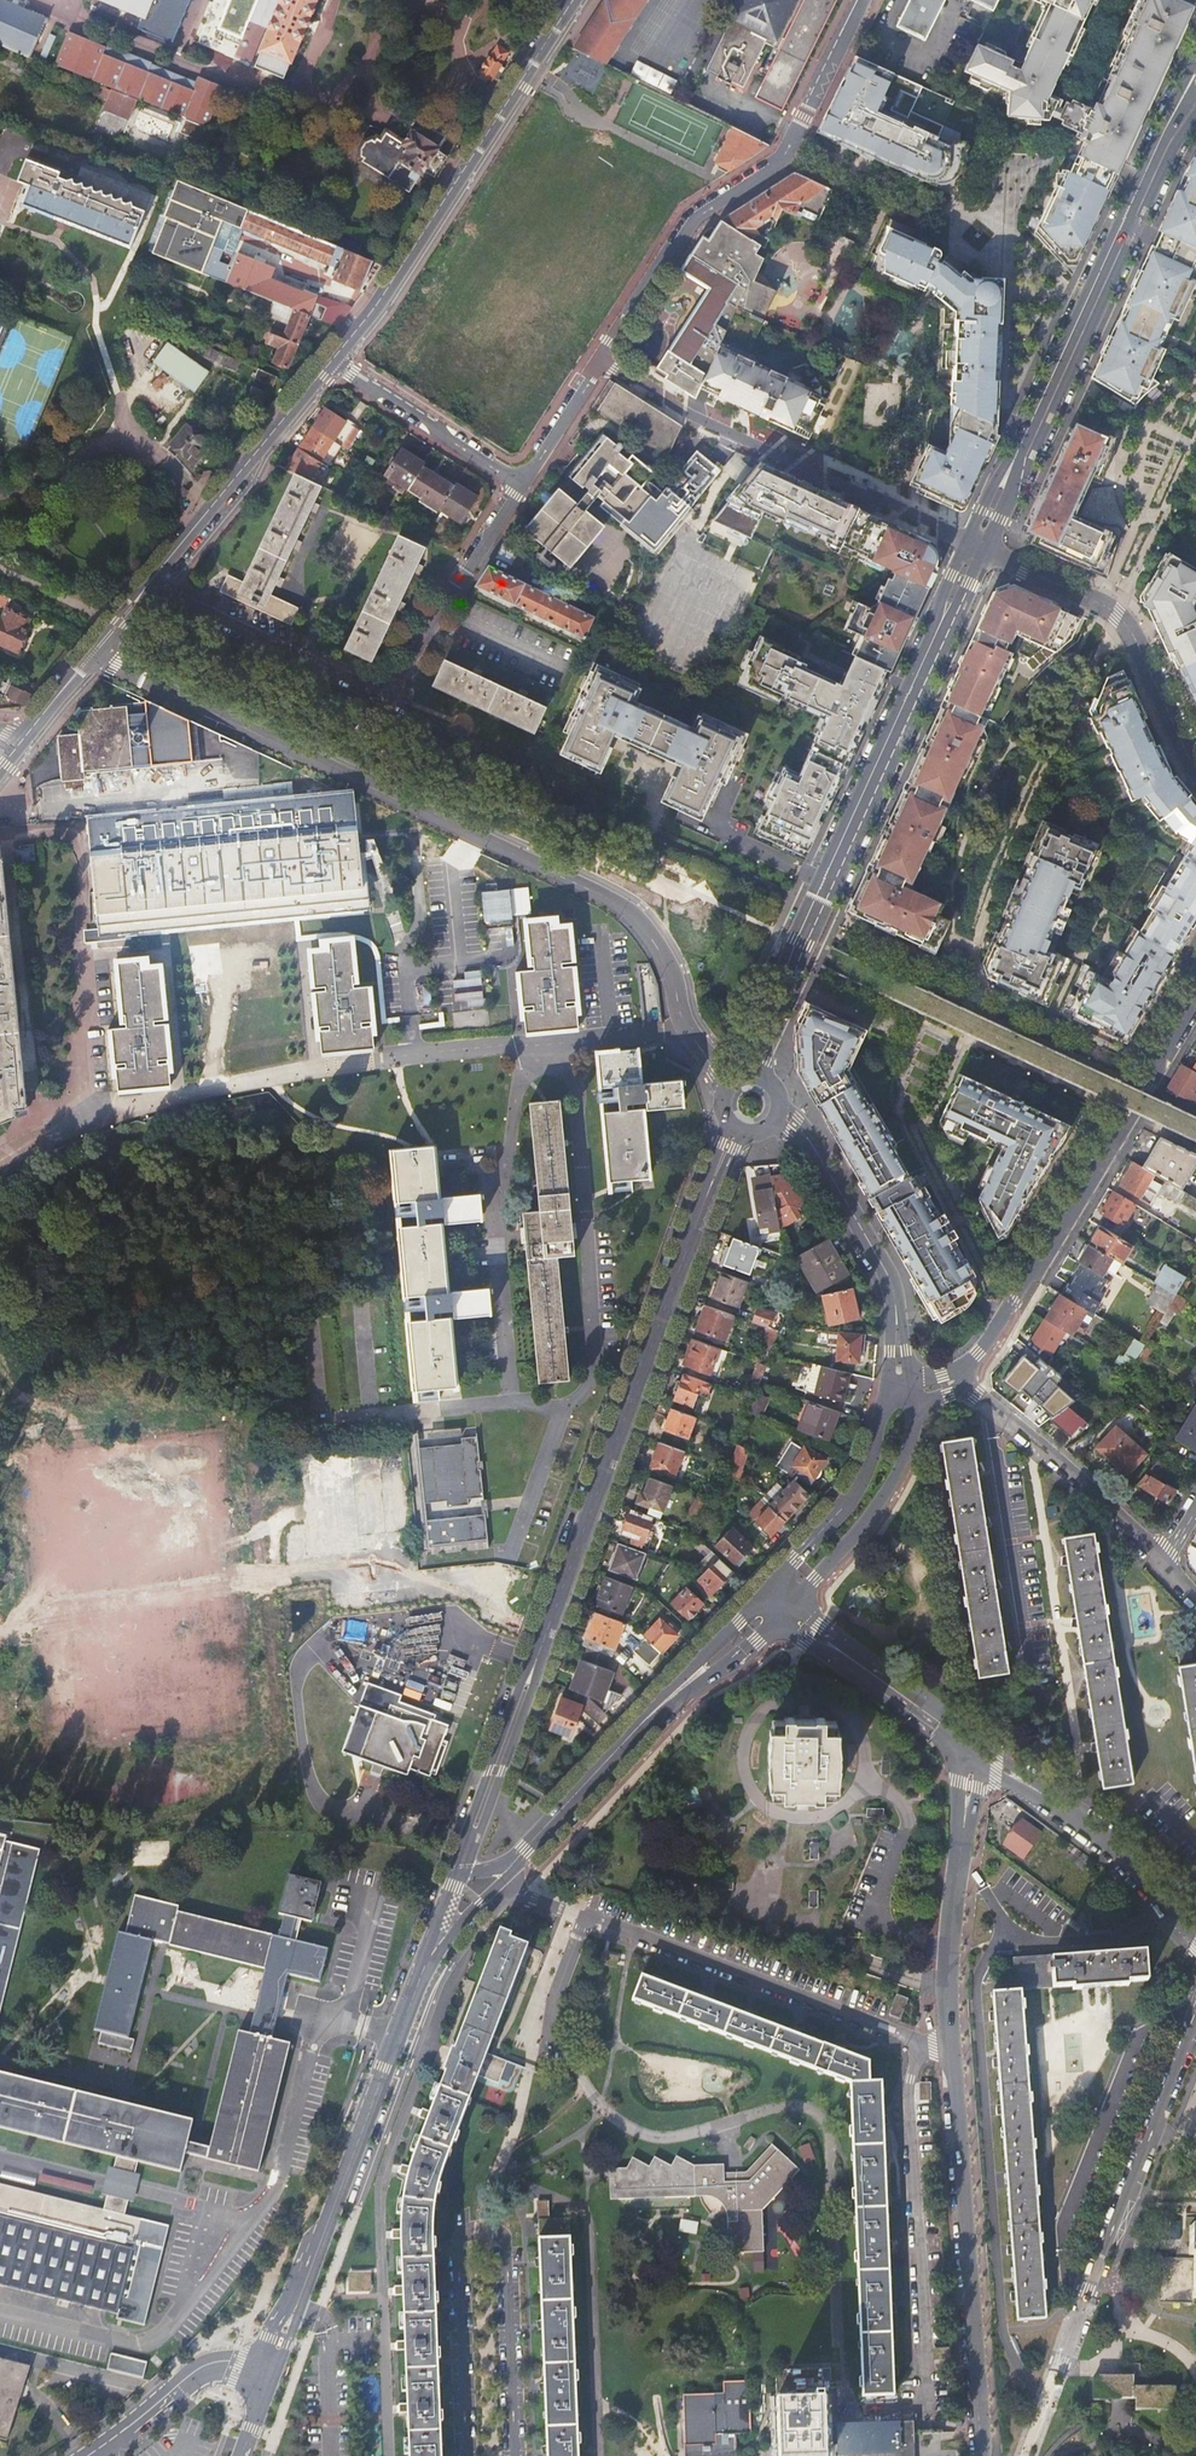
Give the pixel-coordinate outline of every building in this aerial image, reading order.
[(31,57),(47,18),(6,0),(0,0),(0,43),(31,57)] [(101,1),(143,19),(141,24),(139,29),(174,43),(181,25),(191,0),(102,0),(101,1)] [(217,27),(245,39),(251,23),(260,0),(228,0),(217,27)] [(251,23),(268,29),(280,0),(260,0),(251,23)] [(258,53),(253,66),(285,79),(291,66),(307,26),(318,0),(280,0),(268,29),(258,53)] [(645,0),(608,0),(607,0),(606,0),(575,49),(604,63),(645,0)] [(723,18),(728,20),(704,69),(716,75),(717,74),(706,68),(713,53),(717,55),(734,22),(743,19),(738,4),(740,0),(732,0),(723,18)] [(780,109),(804,62),(801,60),(806,51),(809,52),(835,0),(740,0),(738,4),(743,19),(734,22),(717,55),(713,53),(706,68),(717,74),(716,75),(729,83),(730,81),(741,87),(764,42),(777,49),(753,96),(780,109)] [(896,26),(925,40),(945,0),(909,0),(896,26)] [(965,71),(971,73),(969,77),(979,82),(978,85),(987,89),(991,88),(997,91),(999,87),(1010,92),(1009,103),(1007,104),(1006,114),(1017,115),(1017,117),(1048,119),(1051,114),(1058,117),(1066,101),(1049,93),(1055,82),(1052,79),(1054,73),(1058,75),(1060,70),(1063,64),(1068,54),(1070,56),(1076,44),(1075,44),(1078,35),(1080,36),(1083,29),(1080,27),(1091,4),(1093,0),(1048,0),(1046,5),(1030,37),(1034,39),(1029,48),(1022,63),(1016,60),(1013,66),(1009,65),(1012,58),(1006,55),(1006,52),(1002,51),(1003,49),(996,47),(995,50),(985,45),(984,48),(977,45),(965,71)] [(993,12),(999,0),(970,0),(993,12)] [(1066,152),(1108,172),(1124,137),(1124,134),(1127,132),(1136,111),(1135,110),(1139,102),(1140,102),(1164,52),(1163,51),(1166,43),(1168,43),(1182,10),(1160,0),(1137,0),(1128,19),(1129,23),(1126,24),(1122,33),(1124,36),(1127,38),(1125,43),(1122,45),(1120,49),(1116,50),(1111,62),(1112,65),(1109,72),(1105,74),(1103,79),(1100,80),(1095,90),(1097,91),(1095,96),(1092,97),(1090,102),(1092,103),(1090,107),(1087,108),(1086,110),(1083,115),(1084,117),(1083,121),(1081,121),(1078,126),(1077,128),(1079,132),(1078,135),(1074,134),(1066,152)] [(1108,172),(1112,173),(1116,175),(1120,167),(1190,15),(1192,10),(1191,6),(1178,0),(1160,0),(1182,10),(1168,43),(1166,43),(1163,51),(1164,52),(1140,102),(1139,102),(1135,110),(1136,111),(1127,132),(1124,134),(1124,137),(1108,172)] [(199,78),(194,91),(173,82),(150,73),(126,63),(103,54),(107,45),(69,30),(55,66),(75,74),(92,81),(115,90),(138,100),(161,109),(183,118),(206,128),(209,129),(225,88),(199,78)] [(509,52),(499,45),(482,71),(485,73),(482,79),(486,82),(490,76),(492,78),(498,68),(503,72),(506,67),(501,64),(509,52)] [(923,86),(854,55),(848,68),(819,128),(822,129),(820,133),(840,142),(842,143),(846,145),(850,147),(858,150),(866,154),(915,177),(918,178),(921,179),(933,185),(936,180),(939,181),(945,182),(948,180),(951,178),(953,177),(956,171),(957,164),(961,165),(962,151),(966,152),(967,143),(945,139),(938,137),(943,126),(912,111),(923,86)] [(577,84),(594,90),(599,76),(583,70),(577,84)] [(92,81),(75,74),(49,141),(170,187),(174,178),(184,182),(206,128),(183,118),(161,109),(138,100),(115,90),(92,81)] [(1076,106),(1066,101),(1058,117),(1069,122),(1078,126),(1081,121),(1083,121),(1084,117),(1083,115),(1086,110),(1076,106)] [(415,128),(406,142),(389,131),(383,139),(378,136),(376,139),(373,138),(366,141),(362,147),(362,155),(365,157),(363,161),(411,191),(425,169),(436,176),(448,155),(438,148),(446,135),(431,125),(415,128)] [(769,145),(734,127),(716,162),(731,170),(769,145)] [(1108,172),(1066,152),(1060,165),(1063,166),(1060,172),(1059,182),(1053,196),(1050,195),(1034,231),(1044,241),(1049,243),(1048,245),(1064,262),(1067,262),(1108,172)] [(1136,404),(1148,392),(1159,383),(1152,378),(1165,349),(1161,348),(1158,346),(1161,341),(1158,339),(1159,336),(1162,331),(1165,332),(1171,318),(1174,319),(1178,321),(1195,281),(1193,279),(1195,272),(1195,157),(1195,159),(1193,158),(1191,160),(1193,161),(1187,172),(1185,171),(1184,174),(1186,175),(1178,191),(1177,190),(1175,193),(1180,195),(1175,207),(1170,205),(1169,207),(1170,208),(1161,228),(1160,227),(1159,230),(1160,230),(1158,235),(1153,246),(1152,245),(1147,254),(1148,255),(1130,295),(1129,295),(1125,303),(1127,304),(1123,313),(1125,314),(1122,319),(1121,322),(1117,320),(1114,329),(1096,370),(1095,369),(1091,377),(1103,384),(1136,404)] [(19,180),(29,184),(21,206),(131,248),(146,209),(59,175),(61,171),(28,158),(19,180)] [(833,189),(796,171),(719,223),(761,251),(770,239),(758,235),(765,227),(771,222),(778,225),(783,214),(796,220),(817,223),(833,189)] [(1108,172),(1067,262),(1071,262),(1077,262),(1113,182),(1116,175),(1112,173),(1108,172)] [(322,297),(305,290),(305,292),(271,278),(276,267),(234,250),(243,229),(335,269),(333,273),(336,274),(333,281),(361,292),(374,261),(371,260),(362,256),(327,242),(184,182),(174,178),(170,187),(147,250),(152,252),(273,301),(287,307),(296,310),(309,315),(310,316),(321,320),(326,310),(327,308),(319,305),(322,297)] [(1180,195),(1175,193),(1170,205),(1175,207),(1180,195)] [(703,236),(682,271),(709,289),(657,368),(667,375),(665,379),(695,399),(701,387),(703,382),(720,347),(743,310),(764,319),(776,297),(753,287),(764,265),(757,260),(761,251),(719,223),(709,241),(703,236)] [(923,291),(925,285),(927,283),(934,266),(939,256),(940,254),(939,251),(892,228),(892,230),(888,228),(877,250),(878,250),(878,252),(883,254),(883,270),(900,278),(899,280),(916,288),(923,291)] [(327,242),(362,256),(365,250),(330,236),(327,242)] [(374,261),(383,265),(387,259),(376,253),(371,260),(374,261)] [(951,368),(949,404),(986,422),(992,296),(990,291),(988,287),(987,287),(980,281),(977,284),(971,280),(962,272),(957,277),(947,269),(940,263),(936,269),(934,266),(927,283),(933,287),(937,291),(934,295),(954,311),(952,332),(945,331),(944,368),(951,368)] [(900,278),(883,270),(883,272),(899,280),(900,278)] [(995,421),(1001,280),(971,280),(977,284),(980,281),(987,287),(990,291),(992,296),(986,422),(995,426),(995,421)] [(284,314),(287,307),(273,301),(270,309),(284,314)] [(1119,317),(1117,320),(1121,322),(1122,319),(1125,314),(1123,313),(1127,304),(1125,303),(1119,317)] [(349,306),(337,315),(327,323),(337,327),(354,308),(349,306)] [(298,344),(310,316),(309,315),(296,310),(286,333),(269,327),(267,331),(298,344)] [(337,315),(326,310),(321,320),(327,323),(337,315)] [(1166,338),(1174,319),(1171,318),(1165,332),(1162,331),(1159,336),(1158,339),(1161,341),(1158,346),(1161,348),(1166,338)] [(289,367),(298,344),(267,331),(265,337),(269,338),(268,341),(281,347),(275,361),(289,367)] [(167,341),(153,361),(195,391),(209,371),(167,341)] [(241,361),(208,347),(204,355),(237,369),(241,361)] [(744,358),(720,347),(703,382),(717,388),(716,390),(732,398),(738,395),(739,393),(753,399),(752,401),(759,404),(757,409),(759,415),(809,438),(813,430),(835,381),(820,374),(817,365),(810,368),(808,361),(791,367),(787,375),(754,362),(754,356),(748,355),(744,358)] [(247,349),(244,355),(263,362),(265,356),(247,349)] [(277,376),(258,368),(254,377),(273,386),(277,376)] [(667,375),(657,368),(654,372),(665,379),(667,375)] [(291,376),(284,373),(281,380),(288,383),(291,376)] [(610,379),(593,406),(669,456),(683,426),(610,379)] [(703,382),(701,387),(759,415),(757,409),(759,404),(752,401),(753,399),(739,393),(738,395),(732,398),(716,390),(717,388),(703,382)] [(263,390),(252,385),(250,391),(261,396),(263,390)] [(152,402),(147,408),(161,419),(166,413),(152,402)] [(909,484),(917,488),(916,490),(924,493),(922,498),(939,506),(941,502),(955,508),(960,506),(965,494),(967,495),(971,486),(969,485),(973,476),(975,477),(979,470),(972,467),(983,444),(984,436),(981,435),(986,424),(986,422),(949,404),(949,436),(953,438),(946,452),(932,446),(927,454),(923,453),(909,484)] [(326,408),(313,427),(342,446),(347,449),(359,429),(326,408)] [(198,447),(205,438),(187,424),(172,444),(195,462),(203,452),(198,447)] [(1028,526),(1026,531),(1035,535),(1031,544),(1045,550),(1047,545),(1054,549),(1052,553),(1086,568),(1088,563),(1097,567),(1095,572),(1107,578),(1116,546),(1119,536),(1076,516),(1095,476),(1104,479),(1116,437),(1093,430),(1092,432),(1075,425),(1073,430),(1068,428),(1053,463),(1057,465),(1054,472),(1049,470),(1024,525),(1028,526)] [(313,427),(300,448),(320,461),(327,452),(334,456),(342,446),(313,427)] [(721,470),(702,454),(673,489),(662,503),(651,494),(657,486),(652,482),(647,482),(655,472),(633,453),(628,458),(620,451),(626,444),(620,439),(617,442),(603,431),(590,447),(565,476),(581,489),(585,485),(590,489),(578,503),(559,487),(524,529),(570,568),(605,526),(586,510),(597,497),(604,502),(600,506),(621,524),(619,526),(657,556),(694,510),(691,507),(692,505),(721,470)] [(210,442),(205,438),(198,447),(203,452),(210,442)] [(408,489),(424,464),(426,461),(401,445),(381,477),(406,493),(408,489)] [(300,448),(286,469),(296,473),(317,484),(323,474),(317,471),(322,463),(320,461),(300,448)] [(322,463),(328,466),(334,456),(327,452),(320,461),(322,463)] [(856,514),(859,509),(859,508),(760,462),(713,520),(752,538),(762,515),(783,525),(785,521),(826,540),(832,548),(839,552),(838,553),(851,559),(853,555),(869,520),(856,514)] [(323,474),(328,466),(322,463),(317,471),(323,474)] [(439,509),(455,483),(424,464),(408,489),(421,497),(419,499),(429,506),(431,504),(439,509)] [(200,474),(198,473),(193,478),(195,480),(197,481),(202,476),(200,474)] [(317,484),(296,473),(246,578),(244,583),(230,576),(223,590),(291,623),(298,609),(270,595),(276,583),(279,577),(294,546),(297,539),(312,509),(315,501),(323,486),(317,484)] [(479,494),(457,481),(455,483),(439,509),(461,523),(479,494)] [(924,493),(916,490),(917,488),(909,484),(907,487),(915,492),(914,494),(922,498),(924,493)] [(187,489),(185,488),(180,494),(182,495),(184,497),(189,491),(187,489)] [(321,504),(315,501),(312,509),(318,511),(321,504)] [(875,516),(859,509),(856,514),(869,520),(853,555),(856,557),(875,516)] [(856,656),(891,673),(905,643),(939,568),(936,567),(938,563),(938,555),(934,548),(929,544),(929,541),(928,541),(923,551),(915,547),(920,537),(875,516),(856,557),(892,573),(895,576),(892,581),(889,579),(878,602),(881,604),(878,612),(857,602),(845,628),(861,636),(864,637),(856,656)] [(377,650),(379,645),(382,638),(397,608),(400,601),(416,569),(419,563),(426,548),(400,535),(400,536),(346,648),(372,660),(377,650)] [(923,551),(928,541),(920,537),(915,547),(923,551)] [(303,542),(297,539),(294,546),(300,549),(303,542)] [(503,544),(497,557),(514,565),(517,562),(525,566),(529,557),(503,544)] [(1170,553),(1165,561),(1169,564),(1174,556),(1170,553)] [(1144,607),(1147,612),(1154,621),(1165,642),(1177,669),(1180,668),(1195,661),(1195,609),(1195,607),(1195,606),(1195,569),(1174,556),(1169,564),(1165,561),(1146,593),(1151,596),(1145,605),(1144,607)] [(424,565),(419,563),(416,569),(421,571),(424,565)] [(1090,570),(1095,572),(1097,567),(1088,563),(1086,568),(1090,570)] [(596,618),(489,566),(477,585),(587,638),(596,618)] [(279,577),(276,583),(282,586),(285,580),(279,577)] [(944,699),(980,715),(983,708),(986,710),(1005,669),(1002,667),(1005,662),(1008,663),(1013,652),(1005,649),(1015,627),(1025,632),(1023,636),(1055,651),(1071,639),(1080,619),(1077,617),(1072,615),(1056,607),(1057,605),(1029,592),(1026,598),(1021,596),(1024,589),(1013,584),(994,591),(964,657),(970,660),(967,665),(961,662),(944,699)] [(1026,598),(1029,592),(1024,589),(1021,596),(1026,598)] [(11,598),(0,593),(0,602),(7,605),(11,598)] [(1146,593),(1140,603),(1145,605),(1151,596),(1146,593)] [(400,601),(397,608),(402,610),(406,603),(400,601)] [(7,608),(0,622),(0,643),(19,651),(29,628),(24,626),(28,617),(7,608)] [(852,655),(856,656),(864,637),(861,636),(852,655)] [(382,638),(379,645),(384,648),(388,641),(382,638)] [(802,855),(806,846),(810,848),(874,709),(875,707),(889,678),(891,673),(856,656),(848,673),(846,672),(840,684),(806,668),(808,664),(799,660),(801,657),(773,644),(771,647),(758,641),(740,680),(748,684),(746,688),(767,699),(770,694),(825,719),(815,741),(816,741),(800,775),(784,767),(777,782),(774,781),(766,798),(772,801),(765,816),(762,815),(757,825),(760,827),(757,834),(767,839),(769,834),(786,841),(783,847),(802,855)] [(964,657),(961,662),(967,665),(970,660),(964,657)] [(547,708),(526,698),(520,695),(480,677),(473,673),(446,660),(434,686),(535,733),(542,719),(547,708)] [(1180,668),(1195,704),(1195,661),(1180,668)] [(595,664),(556,750),(601,771),(611,747),(617,734),(680,762),(662,801),(670,805),(680,810),(709,823),(735,768),(750,734),(703,712),(695,732),(632,703),(641,684),(595,664)] [(475,668),(473,673),(480,677),(483,672),(475,668)] [(1186,790),(1182,785),(1178,788),(1171,778),(1174,776),(1165,765),(1157,746),(1155,747),(1143,720),(1144,719),(1122,671),(1107,678),(1093,711),(1096,718),(1088,721),(1094,734),(1095,737),(1102,734),(1113,763),(1116,762),(1120,771),(1116,773),(1126,794),(1130,793),(1137,801),(1145,796),(1162,818),(1190,795),(1186,790)] [(34,695),(0,679),(0,693),(26,705),(34,695)] [(520,695),(526,698),(528,693),(522,690),(520,695)] [(198,720),(152,699),(84,708),(77,715),(79,735),(60,737),(64,781),(85,779),(85,773),(201,759),(198,720)] [(896,933),(920,944),(922,941),(934,946),(946,919),(946,918),(937,914),(942,903),(924,896),(923,899),(905,891),(904,887),(912,869),(915,871),(929,842),(923,840),(925,837),(930,839),(938,843),(945,827),(937,823),(940,818),(936,816),(947,795),(950,796),(968,756),(961,753),(963,750),(978,757),(987,737),(983,725),(986,718),(980,715),(944,699),(940,708),(926,740),(932,743),(929,750),(922,747),(888,822),(895,825),(891,832),(885,829),(851,904),(855,906),(856,910),(855,914),(888,929),(892,923),(899,926),(896,933)] [(926,740),(922,747),(929,750),(932,743),(926,740)] [(1178,788),(1182,785),(1174,776),(1171,778),(1178,788)] [(354,792),(89,818),(100,935),(141,931),(366,909),(357,825),(354,792)] [(1190,795),(1162,818),(1168,826),(1165,831),(1189,849),(1177,869),(1182,872),(1171,890),(1165,888),(1161,895),(1152,910),(1139,932),(1176,955),(1195,924),(1192,922),(1195,916),(1195,806),(1195,805),(1195,803),(1195,801),(1190,795)] [(885,829),(891,832),(895,825),(888,822),(885,829)] [(1028,990),(1047,999),(1063,961),(1052,956),(1053,953),(1045,949),(1048,943),(1056,924),(1063,927),(1068,915),(1061,912),(1068,895),(1071,888),(1078,891),(1095,850),(1079,843),(1081,840),(1054,829),(1053,832),(1045,828),(1022,883),(1026,884),(1021,895),(1012,891),(1007,904),(1016,908),(1012,919),(1008,917),(986,968),(988,972),(999,977),(998,981),(1026,994),(1028,990)] [(17,1117),(16,1109),(27,1108),(1,844),(0,844),(0,1123),(17,1117)] [(1152,910),(1161,895),(1157,893),(1148,908),(1152,910)] [(851,904),(848,910),(855,914),(856,910),(855,906),(851,904)] [(528,967),(534,966),(533,957),(531,957),(527,922),(550,920),(551,928),(569,927),(573,962),(577,962),(573,922),(560,923),(559,915),(523,918),(528,967)] [(936,951),(950,920),(946,919),(934,946),(922,941),(920,944),(936,951)] [(533,957),(534,966),(534,970),(519,971),(523,1006),(534,1005),(534,1009),(524,1010),(525,1020),(526,1033),(543,1031),(543,1021),(560,1019),(561,1029),(579,1028),(577,1015),(576,1001),(566,1002),(566,998),(576,997),(573,966),(562,967),(562,963),(573,962),(569,927),(551,928),(550,920),(527,922),(531,957),(533,957)] [(892,923),(888,929),(896,933),(899,926),(892,923)] [(1139,932),(1132,927),(1120,947),(1126,950),(1123,954),(1118,951),(1112,960),(1118,963),(1115,968),(1118,970),(1115,976),(1112,981),(1087,970),(1069,1009),(1074,1011),(1072,1015),(1125,1040),(1176,955),(1139,932)] [(311,988),(315,987),(311,952),(330,950),(329,942),(352,939),(356,983),(360,983),(355,935),(320,939),(320,948),(307,948),(311,988)] [(311,952),(315,987),(326,987),(326,990),(315,991),(319,1027),(328,1026),(330,1025),(328,1030),(320,1030),(321,1040),(322,1053),(339,1051),(345,1051),(344,1046),(340,1046),(340,1041),(356,1039),(357,1050),(374,1048),(373,1036),(372,1024),(362,1025),(362,1022),(373,1020),(369,986),(356,987),(356,983),(352,939),(329,942),(330,950),(311,952)] [(120,1024),(126,1024),(126,1015),(123,1015),(118,962),(141,961),(142,969),(160,967),(165,1020),(169,1019),(163,962),(151,964),(150,955),(114,959),(120,1024)] [(126,1015),(126,1024),(127,1027),(112,1028),(115,1064),(126,1063),(126,1067),(117,1068),(118,1078),(119,1091),(136,1089),(136,1079),(152,1077),(154,1088),(171,1085),(170,1072),(169,1063),(159,1064),(159,1060),(169,1059),(166,1023),(155,1024),(155,1021),(165,1020),(160,967),(142,969),(141,961),(118,962),(123,1015),(126,1015)] [(576,1001),(577,1015),(582,1014),(577,965),(573,966),(576,997),(566,998),(566,1002),(576,1001)] [(523,1006),(519,971),(516,971),(521,1020),(525,1020),(524,1010),(534,1009),(534,1005),(523,1006)] [(372,1024),(373,1036),(377,1035),(373,986),(369,986),(373,1020),(362,1022),(362,1025),(372,1024)] [(319,1027),(315,991),(312,992),(317,1040),(321,1040),(320,1030),(328,1030),(328,1026),(319,1027)] [(806,1002),(800,1015),(802,1016),(806,1007),(824,1015),(825,1011),(806,1002)] [(824,1015),(806,1007),(802,1016),(800,1015),(795,1026),(796,1044),(798,1044),(799,1067),(797,1068),(798,1072),(803,1081),(805,1081),(816,1100),(815,1101),(817,1104),(821,1102),(830,1117),(825,1119),(828,1123),(830,1122),(837,1133),(834,1135),(842,1147),(841,1147),(843,1151),(846,1150),(855,1164),(851,1166),(854,1170),(857,1168),(862,1176),(858,1178),(869,1197),(873,1196),(910,1174),(892,1143),(890,1144),(874,1112),(872,1113),(864,1097),(861,1099),(849,1077),(848,1076),(847,1076),(843,1069),(846,1060),(850,1062),(857,1049),(852,1047),(860,1031),(840,1023),(842,1018),(825,1011),(824,1015)] [(866,1030),(842,1018),(840,1023),(860,1031),(852,1047),(857,1049),(866,1030)] [(543,1021),(543,1031),(544,1033),(561,1032),(561,1029),(560,1019),(543,1021)] [(169,1063),(170,1072),(174,1072),(169,1023),(166,1023),(169,1059),(159,1060),(159,1064),(169,1063)] [(115,1064),(112,1028),(108,1029),(113,1078),(118,1078),(117,1068),(126,1067),(126,1063),(115,1064)] [(345,1051),(339,1051),(340,1054),(357,1052),(357,1050),(356,1039),(340,1041),(340,1046),(344,1046),(345,1051)] [(650,1092),(651,1100),(687,1097),(685,1071),(645,1074),(642,1044),(642,1041),(622,1044),(622,1041),(597,1043),(597,1048),(611,1192),(634,1189),(633,1173),(652,1172),(648,1101),(631,1103),(630,1094),(650,1092)] [(849,1069),(850,1062),(846,1060),(843,1069),(847,1076),(848,1076),(849,1077),(852,1075),(849,1069)] [(1166,1091),(1195,1104),(1195,1093),(1194,1092),(1195,1088),(1195,1073),(1182,1064),(1166,1091)] [(136,1079),(136,1089),(136,1091),(154,1088),(152,1077),(136,1079)] [(978,1198),(998,1237),(1001,1234),(1008,1228),(1023,1202),(1022,1202),(1024,1197),(1026,1198),(1036,1180),(1035,1180),(1038,1175),(1039,1175),(1044,1167),(1054,1147),(1056,1148),(1070,1123),(997,1093),(993,1102),(988,1100),(992,1091),(984,1088),(983,1091),(978,1088),(979,1086),(966,1080),(964,1084),(957,1082),(939,1121),(944,1130),(965,1140),(969,1131),(986,1139),(988,1134),(1008,1144),(1003,1156),(998,1154),(978,1198)] [(805,1081),(803,1081),(815,1101),(816,1100),(805,1081)] [(993,1102),(997,1093),(992,1091),(988,1100),(993,1102)] [(540,1209),(522,1211),(525,1240),(539,1380),(570,1377),(558,1255),(575,1253),(560,1094),(537,1095),(529,1096),(540,1209)] [(16,1109),(17,1117),(27,1113),(27,1108),(16,1109)] [(1160,1137),(1144,1165),(1142,1166),(1153,1173),(1171,1184),(1181,1190),(1195,1164),(1195,1154),(1160,1137)] [(404,1295),(410,1347),(415,1399),(440,1396),(440,1386),(457,1384),(454,1354),(450,1312),(434,1313),(433,1308),(452,1306),(453,1316),(456,1316),(490,1312),(488,1286),(454,1290),(448,1291),(441,1221),(432,1222),(431,1215),(443,1214),(444,1222),(448,1221),(481,1218),(479,1193),(446,1196),(438,1197),(433,1145),(390,1149),(404,1295)] [(1142,1166),(1135,1162),(1122,1184),(1127,1188),(1126,1190),(1138,1197),(1149,1204),(1154,1195),(1163,1197),(1171,1184),(1153,1173),(1142,1166)] [(772,1176),(770,1165),(753,1166),(757,1187),(754,1188),(755,1191),(759,1191),(758,1187),(773,1185),(772,1176)] [(879,1206),(875,1208),(909,1268),(939,1320),(968,1301),(966,1297),(973,1293),(974,1289),(970,1279),(974,1276),(964,1258),(960,1261),(948,1241),(957,1236),(956,1233),(953,1228),(944,1212),(935,1217),(924,1198),(928,1196),(923,1186),(930,1183),(925,1172),(922,1173),(920,1168),(910,1174),(873,1196),(879,1206)] [(783,1175),(772,1176),(773,1185),(775,1196),(780,1228),(794,1220),(801,1216),(810,1210),(808,1206),(805,1201),(791,1174),(790,1174),(783,1175)] [(1181,1190),(1171,1184),(1163,1197),(1181,1203),(1195,1213),(1195,1199),(1181,1190)] [(761,1232),(780,1229),(780,1228),(775,1196),(773,1185),(758,1187),(759,1191),(755,1191),(761,1232)] [(1136,1205),(1113,1191),(1100,1213),(1123,1226),(1136,1205)] [(873,1196),(869,1197),(875,1208),(879,1206),(873,1196)] [(1104,1228),(1100,1225),(1089,1244),(1093,1246),(1104,1228)] [(1122,1264),(1133,1245),(1104,1228),(1093,1246),(1122,1263),(1122,1264)] [(761,1251),(762,1248),(733,1237),(729,1246),(727,1245),(720,1263),(723,1264),(750,1274),(758,1250),(761,1251)] [(808,1267),(821,1289),(847,1274),(827,1241),(798,1258),(804,1269),(808,1267)] [(1093,1246),(1089,1244),(1078,1262),(1082,1265),(1102,1277),(1107,1269),(1115,1274),(1122,1263),(1093,1246)] [(1185,1277),(1164,1264),(1154,1282),(1158,1285),(1175,1295),(1181,1285),(1185,1277)] [(1102,1277),(1082,1265),(1076,1274),(1078,1276),(1072,1285),(1065,1297),(1088,1310),(1093,1313),(1110,1282),(1102,1277)] [(818,1291),(821,1289),(808,1267),(804,1269),(818,1291)] [(738,1308),(748,1282),(722,1272),(711,1298),(738,1308)] [(1186,1288),(1191,1280),(1185,1277),(1181,1285),(1186,1288)] [(1067,1282),(1060,1294),(1061,1295),(1065,1297),(1072,1285),(1067,1282)] [(1167,1307),(1175,1295),(1158,1285),(1146,1303),(1164,1313),(1167,1307)] [(859,1318),(851,1288),(822,1295),(829,1325),(859,1318)] [(1185,1295),(1178,1291),(1174,1297),(1181,1302),(1185,1295)] [(1065,1297),(1061,1295),(1046,1320),(1066,1333),(1072,1336),(1088,1310),(1065,1297)] [(734,1315),(705,1305),(696,1329),(702,1331),(701,1335),(713,1339),(714,1335),(725,1340),(734,1315)] [(1174,1312),(1167,1307),(1164,1313),(1159,1320),(1167,1325),(1174,1312)] [(779,1332),(780,1327),(783,1319),(776,1317),(777,1314),(761,1308),(755,1323),(757,1324),(768,1328),(779,1332)] [(1046,1320),(1045,1320),(1033,1339),(1039,1343),(1037,1346),(1052,1356),(1066,1333),(1046,1320)] [(754,1332),(765,1336),(768,1328),(757,1324),(754,1332)] [(760,1348),(771,1353),(779,1332),(768,1328),(765,1336),(760,1348)] [(864,1352),(866,1334),(840,1332),(837,1360),(859,1363),(860,1351),(864,1352)] [(719,1348),(692,1338),(683,1364),(689,1366),(686,1375),(706,1382),(709,1373),(710,1373),(719,1348)] [(1115,1362),(1130,1370),(1133,1365),(1145,1344),(1135,1338),(1124,1357),(1120,1354),(1115,1362)] [(1084,1349),(1087,1345),(1079,1340),(1077,1344),(1084,1349)] [(1028,1348),(1001,1381),(1050,1420),(1068,1407),(1080,1397),(1028,1348)] [(752,1380),(760,1384),(766,1365),(758,1362),(752,1380)] [(815,1394),(821,1367),(813,1364),(806,1390),(815,1394)] [(847,1385),(850,1374),(821,1367),(815,1394),(814,1396),(840,1403),(845,1384),(847,1385)] [(686,1375),(684,1374),(681,1382),(677,1380),(674,1390),(677,1392),(673,1401),(675,1402),(675,1400),(680,1402),(677,1410),(682,1412),(685,1404),(692,1406),(698,1388),(708,1392),(711,1384),(706,1382),(686,1375)] [(749,1413),(761,1419),(765,1408),(762,1406),(765,1397),(760,1395),(761,1391),(758,1389),(749,1413)] [(829,1440),(839,1412),(809,1401),(805,1413),(806,1414),(800,1430),(829,1440)] [(685,1404),(682,1412),(689,1414),(692,1406),(685,1404)] [(1176,1440),(1177,1441),(1195,1452),(1195,1406),(1176,1440)] [(1068,1407),(1050,1420),(1072,1438),(1080,1427),(1084,1430),(1089,1424),(1068,1407)] [(677,1410),(672,1408),(665,1428),(687,1436),(695,1416),(689,1414),(682,1412),(677,1410)] [(477,1426),(464,1426),(464,1434),(477,1434),(477,1426)] [(1096,1449),(1109,1460),(1125,1475),(1126,1476),(1145,1455),(1116,1427),(1096,1449)] [(462,1444),(417,1449),(422,1503),(446,1501),(447,1507),(469,1504),(468,1498),(484,1497),(481,1469),(478,1469),(477,1461),(480,1461),(477,1436),(462,1439),(462,1444)] [(977,1475),(976,1465),(971,1436),(942,1441),(978,1675),(1007,1671),(1005,1652),(1003,1642),(995,1589),(993,1580),(986,1530),(984,1520),(982,1505),(977,1475)] [(684,1451),(660,1443),(651,1468),(675,1476),(684,1451)] [(794,1480),(795,1481),(799,1476),(811,1484),(826,1461),(805,1447),(804,1449),(793,1443),(777,1467),(787,1473),(794,1480)] [(729,1468),(726,1472),(739,1480),(743,1470),(741,1470),(748,1450),(738,1444),(729,1468)] [(1125,1475),(1109,1460),(1106,1463),(1122,1478),(1125,1475)] [(1158,1460),(1137,1484),(1168,1502),(1176,1489),(1168,1484),(1166,1486),(1161,1483),(1169,1469),(1158,1460)] [(661,1517),(672,1485),(650,1477),(644,1493),(640,1492),(637,1502),(650,1507),(648,1513),(661,1517)] [(769,1506),(784,1520),(809,1494),(795,1481),(794,1480),(782,1492),(770,1506),(769,1506)] [(763,1500),(770,1506),(782,1492),(775,1486),(763,1500)] [(771,1535),(784,1520),(769,1506),(762,1500),(749,1514),(756,1521),(754,1524),(758,1527),(760,1525),(771,1535)] [(1164,1511),(1172,1516),(1177,1508),(1168,1502),(1164,1511)] [(1045,1506),(1044,1507),(1046,1519),(1058,1517),(1056,1505),(1045,1506)] [(644,1541),(653,1517),(630,1509),(622,1533),(644,1541)] [(485,1514),(424,1520),(427,1546),(488,1539),(485,1514)] [(735,1564),(743,1556),(752,1547),(732,1528),(716,1546),(735,1564)] [(1088,1694),(1095,1740),(1097,1750),(1102,1785),(1132,1780),(1093,1530),(1063,1535),(1066,1553),(1067,1563),(1075,1615),(1077,1625),(1081,1653),(1083,1667),(1087,1667),(1089,1676),(1085,1677),(1088,1694)] [(636,1581),(646,1553),(618,1543),(608,1570),(636,1581)] [(746,1559),(743,1556),(735,1564),(738,1567),(746,1559)] [(694,1585),(708,1597),(719,1585),(722,1587),(729,1580),(713,1565),(694,1585)] [(622,1614),(631,1587),(606,1577),(596,1604),(622,1614)] [(993,1580),(995,1589),(1001,1587),(998,1579),(993,1580)] [(686,1588),(672,1603),(688,1619),(703,1603),(686,1588)] [(611,1656),(612,1657),(625,1623),(596,1612),(584,1646),(588,1648),(611,1656)] [(643,1637),(661,1653),(676,1636),(659,1620),(643,1637)] [(650,1664),(661,1653),(643,1637),(640,1634),(630,1646),(650,1664)] [(1179,1665),(1186,1664),(1184,1653),(1195,1652),(1195,1645),(1176,1648),(1179,1665)] [(582,1660),(571,1690),(585,1695),(587,1695),(605,1712),(622,1695),(607,1689),(614,1671),(607,1669),(612,1657),(611,1656),(588,1648),(583,1660),(582,1660)] [(1184,1653),(1186,1664),(1179,1665),(1195,1774),(1195,1652),(1184,1653)] [(372,1769),(382,1772),(384,1768),(407,1776),(409,1770),(429,1777),(430,1775),(434,1777),(446,1743),(442,1741),(447,1726),(434,1722),(436,1716),(400,1704),(402,1697),(367,1685),(343,1753),(373,1764),(372,1769)] [(599,1721),(606,1713),(605,1712),(587,1695),(585,1695),(583,1701),(587,1703),(584,1706),(599,1721)] [(582,1706),(561,1698),(550,1729),(571,1737),(582,1706)] [(797,1725),(797,1721),(776,1720),(776,1795),(797,1796),(797,1792),(807,1792),(817,1793),(817,1796),(839,1796),(839,1765),(837,1765),(837,1752),(839,1752),(839,1720),(818,1720),(818,1723),(797,1725)] [(380,1777),(382,1772),(372,1769),(370,1773),(380,1777)] [(884,1810),(868,1810),(868,1818),(884,1818),(884,1810)] [(1022,1820),(1004,1845),(1023,1859),(1041,1834),(1028,1824),(1030,1822),(1026,1819),(1022,1820)] [(31,1885),(40,1849),(5,1840),(6,1835),(0,1834),(0,2008),(31,1885)] [(170,1839),(136,1840),(137,1864),(170,1863),(170,1839)] [(134,2175),(137,2161),(180,2171),(185,2153),(259,2171),(290,2044),(271,2039),(274,2027),(278,2011),(287,1974),(296,1976),(320,1982),(328,1948),(302,1942),(307,1920),(313,1922),(315,1913),(320,1889),(321,1883),(289,1875),(279,1913),(284,1914),(279,1936),(178,1910),(179,1905),(135,1894),(126,1933),(118,1931),(107,1976),(106,1981),(105,1985),(94,2030),(96,2030),(101,2031),(98,2044),(131,2053),(134,2040),(128,2039),(139,1993),(140,1989),(141,1986),(151,1946),(153,1940),(163,1943),(168,1944),(265,1968),(264,1973),(253,2017),(252,2021),(249,2034),(238,2031),(209,2147),(197,2144),(194,2143),(187,2142),(192,2120),(129,2105),(0,2073),(0,2128),(116,2156),(113,2169),(134,2175)] [(446,2072),(440,2087),(470,2099),(479,2076),(499,2083),(507,2061),(488,2053),(504,2010),(535,1928),(514,1920),(509,1933),(500,1930),(479,1984),(455,2049),(452,2048),(449,2055),(444,2069),(444,2071),(446,2072)] [(1148,1979),(1147,1963),(1146,1951),(1072,1956),(1072,1953),(1019,1957),(1021,1989),(1072,1985),(1073,1988),(1128,1984),(1128,1981),(1148,1979)] [(1016,1989),(1021,1989),(1019,1957),(1013,1957),(1016,1989)] [(657,1981),(642,1975),(633,2000),(654,2008),(653,2010),(662,2014),(663,2011),(699,2025),(699,2027),(707,2031),(708,2028),(745,2042),(744,2045),(753,2048),(754,2046),(790,2060),(790,2062),(798,2065),(799,2063),(836,2077),(835,2080),(844,2083),(845,2081),(850,2082),(852,2127),(850,2127),(850,2136),(853,2136),(855,2190),(852,2190),(852,2199),(855,2200),(857,2252),(855,2252),(855,2262),(857,2262),(859,2315),(857,2315),(857,2324),(860,2325),(862,2377),(859,2377),(860,2387),(862,2387),(863,2396),(894,2395),(882,2081),(870,2082),(869,2061),(839,2050),(806,2038),(748,2016),(706,1999),(657,1981)] [(1046,2318),(1021,1989),(1016,1989),(992,1991),(994,2012),(990,2012),(990,2020),(995,2020),(998,2058),(994,2058),(994,2066),(998,2066),(1001,2105),(997,2105),(998,2114),(1002,2114),(1012,2245),(1008,2245),(1009,2254),(1013,2254),(1016,2292),(1012,2292),(1012,2300),(1016,2300),(1018,2320),(1046,2318)] [(899,2017),(907,1998),(896,1994),(888,2013),(899,2017)] [(933,2098),(933,2080),(921,2080),(921,2099),(933,2098)] [(440,2087),(431,2112),(428,2121),(427,2123),(415,2155),(412,2168),(410,2177),(409,2183),(405,2201),(401,2219),(401,2229),(402,2239),(402,2241),(402,2246),(404,2285),(404,2295),(406,2341),(406,2351),(406,2352),(408,2403),(409,2413),(409,2431),(410,2455),(442,2455),(441,2422),(443,2421),(443,2412),(440,2412),(438,2359),(441,2359),(440,2350),(438,2350),(436,2304),(438,2304),(438,2294),(436,2294),(434,2249),(436,2248),(436,2239),(433,2239),(433,2224),(437,2194),(440,2195),(442,2185),(440,2184),(444,2169),(454,2141),(457,2142),(460,2133),(457,2132),(470,2099),(440,2087)] [(425,2112),(422,2117),(428,2121),(431,2112),(426,2110),(425,2112)] [(810,2142),(800,2146),(806,2163),(816,2159),(810,2142)] [(749,2181),(778,2150),(772,2145),(746,2173),(743,2176),(736,2176),(736,2182),(749,2181)] [(799,2170),(778,2150),(749,2181),(736,2182),(736,2176),(736,2175),(724,2175),(724,2173),(723,2164),(693,2165),(677,2157),(671,2166),(655,2157),(649,2166),(633,2158),(627,2168),(609,2169),(609,2179),(610,2200),(618,2199),(714,2197),(727,2212),(730,2253),(764,2252),(763,2210),(799,2170)] [(405,2167),(402,2172),(410,2177),(412,2168),(406,2165),(405,2167)] [(140,2176),(134,2175),(113,2169),(107,2168),(105,2175),(103,2183),(101,2191),(107,2193),(128,2198),(134,2200),(135,2196),(136,2191),(139,2179),(140,2176)] [(90,2192),(92,2186),(41,2173),(39,2179),(90,2192)] [(128,2198),(107,2193),(106,2198),(103,2209),(0,2184),(0,2284),(66,2300),(65,2306),(75,2308),(76,2303),(105,2310),(125,2315),(124,2319),(145,2324),(168,2225),(124,2214),(128,2198)] [(562,2237),(570,2237),(570,2219),(538,2220),(539,2237),(539,2238),(546,2238),(546,2227),(561,2226),(562,2237)] [(1191,2226),(1189,2226),(1189,2241),(1188,2253),(1192,2253),(1192,2257),(1160,2256),(1159,2301),(1191,2302),(1191,2298),(1195,2298),(1195,2226),(1191,2226)] [(570,2237),(562,2237),(546,2238),(539,2238),(540,2256),(540,2257),(540,2262),(540,2266),(542,2318),(542,2319),(543,2326),(543,2329),(544,2365),(545,2382),(545,2387),(545,2392),(547,2445),(547,2452),(547,2455),(548,2455),(580,2455),(579,2444),(582,2444),(581,2433),(578,2433),(576,2382),(579,2382),(579,2371),(576,2371),(574,2319),(576,2319),(576,2308),(573,2308),(571,2256),(574,2256),(573,2246),(570,2246),(570,2237)] [(350,2267),(349,2291),(374,2292),(375,2268),(350,2267)] [(105,2369),(142,2378),(146,2362),(110,2353),(105,2369)] [(0,2358),(0,2440),(8,2442),(21,2399),(23,2391),(31,2366),(0,2358)] [(775,2370),(776,2399),(823,2398),(823,2382),(822,2368),(775,2370)] [(1132,2376),(1093,2376),(1093,2398),(1128,2398),(1135,2398),(1136,2409),(1174,2409),(1174,2386),(1152,2386),(1140,2386),(1140,2380),(1132,2380),(1132,2376)] [(735,2436),(735,2434),(750,2433),(749,2381),(723,2382),(723,2394),(683,2395),(686,2446),(686,2455),(735,2455),(735,2436)] [(776,2399),(778,2448),(779,2455),(825,2455),(823,2398),(776,2399)] [(839,2455),(955,2455),(955,2452),(955,2450),(954,2438),(954,2431),(915,2432),(914,2422),(839,2424),(839,2455)]
